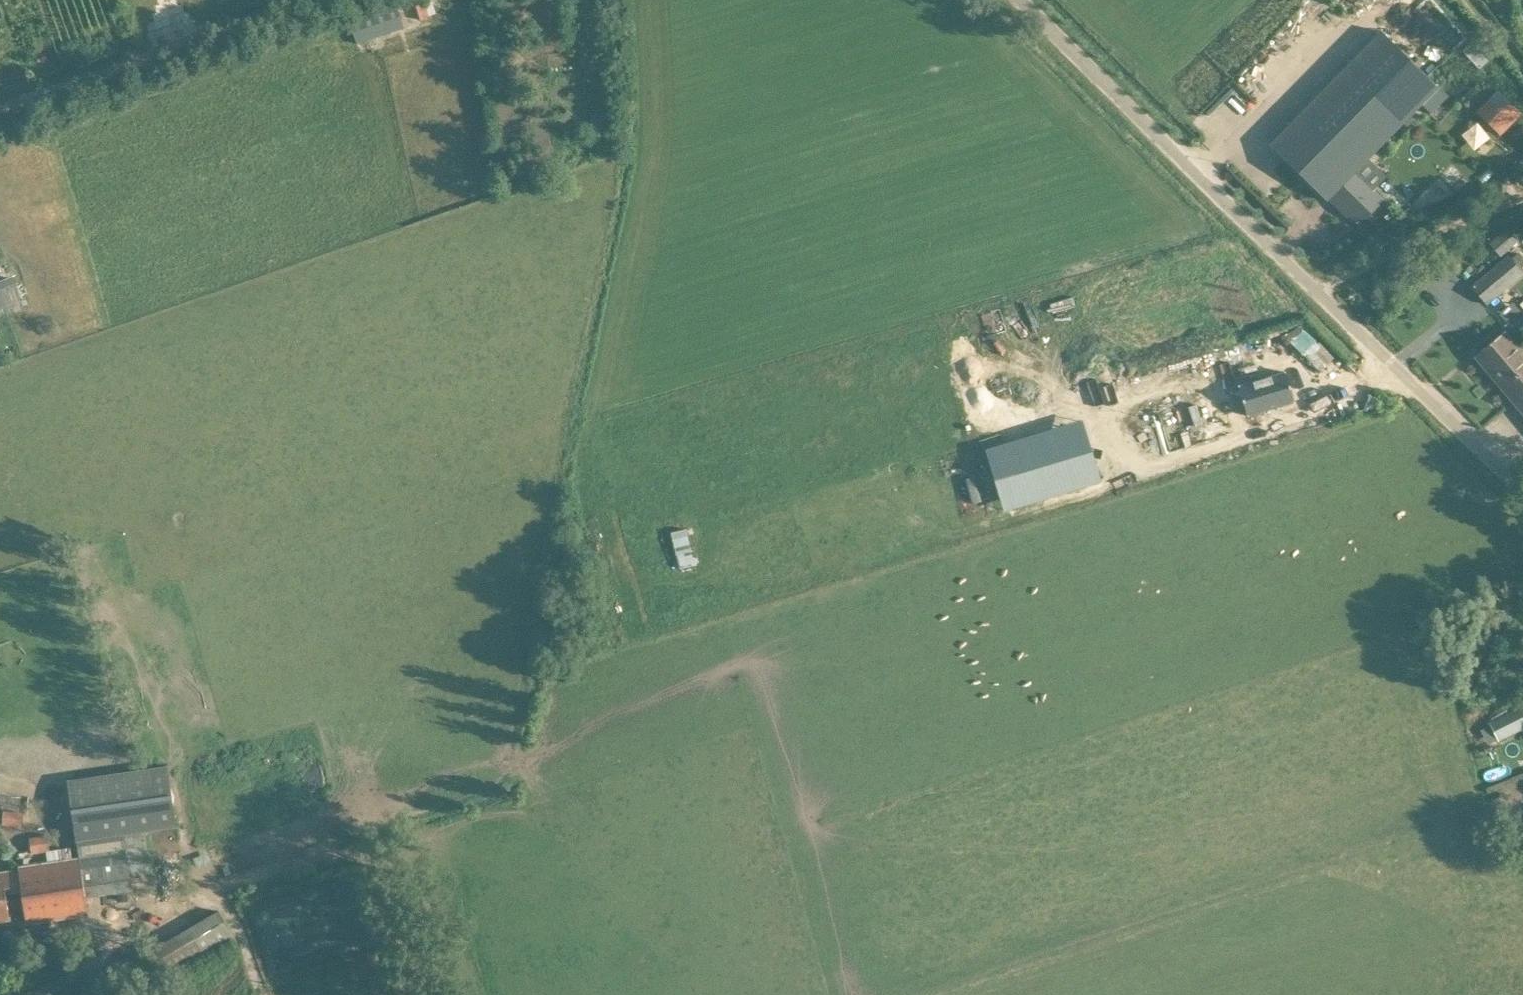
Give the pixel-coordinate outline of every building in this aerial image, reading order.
[(396,4),(349,20),(354,36),(401,19),(399,14),(396,4)] [(1368,158),(1422,104),(1432,113),(1448,96),(1381,30),(1269,144),(1323,198),(1326,200),(1329,198),(1332,195),(1336,199),(1334,202),(1348,216),(1352,220),(1361,211),(1366,216),(1383,199),(1355,172),(1368,158)] [(1470,42),(1462,50),(1479,68),(1487,59),(1470,42)] [(1498,90),(1477,112),(1501,136),(1522,115),(1498,90)] [(562,105),(554,114),(564,123),(572,114),(562,105)] [(1507,227),(1489,243),(1500,256),(1518,240),(1507,227)] [(1522,277),(1522,263),(1512,250),(1475,284),(1493,304),(1522,277)] [(0,276),(0,315),(25,307),(13,271),(0,276)] [(1508,327),(1522,343),(1522,314),(1510,326),(1508,327)] [(1475,354),(1522,411),(1522,350),(1505,329),(1475,354)] [(1285,371),(1238,386),(1247,415),(1294,401),(1285,371)] [(1081,420),(986,448),(1004,510),(1100,481),(1081,420)] [(677,529),(682,567),(698,565),(693,527),(677,529)] [(1499,739),(1522,727),(1522,705),(1490,722),(1499,739)] [(79,857),(18,867),(19,871),(0,874),(0,917),(10,916),(6,892),(22,889),(27,922),(88,913),(86,895),(132,889),(130,875),(149,872),(143,830),(176,826),(168,765),(68,779),(76,833),(79,857)] [(1501,791),(1495,806),(1503,810),(1510,795),(1501,791)] [(2,823),(22,826),(23,811),(4,809),(2,823)] [(45,835),(30,838),(31,845),(33,853),(51,850),(50,846),(48,838),(47,834),(45,835)] [(127,891),(117,892),(118,900),(128,899),(127,891)] [(220,910),(192,926),(208,954),(236,938),(220,910)]
